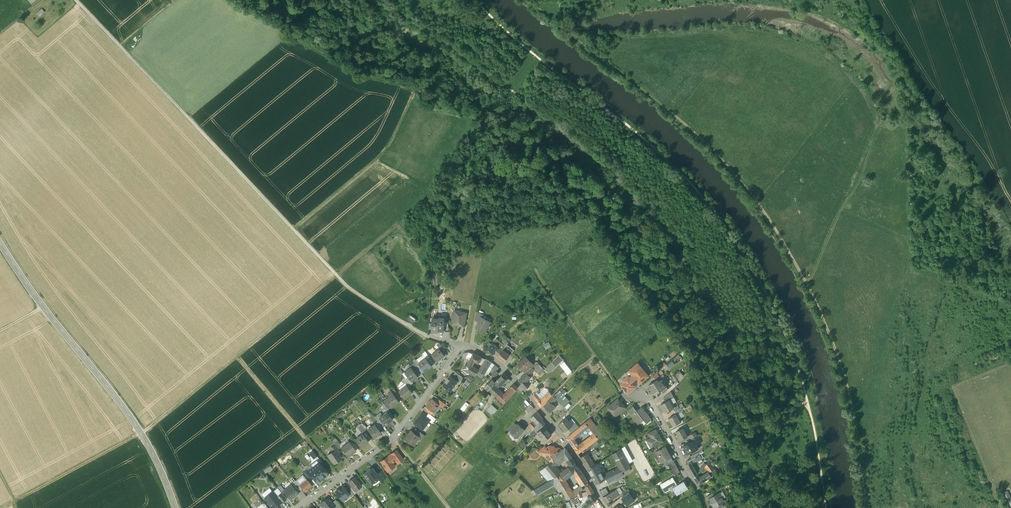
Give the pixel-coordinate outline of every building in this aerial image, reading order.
[(42,9),(36,14),(39,17),(45,13),(42,9)] [(483,315),(476,311),(475,319),(479,322),(482,317),(483,315)] [(461,314),(454,313),(451,324),(464,327),(467,313),(461,312),(461,314)] [(410,316),(407,320),(413,324),(416,320),(410,316)] [(482,317),(479,322),(476,327),(485,332),(490,322),(482,317)] [(504,339),(501,342),(496,338),(493,342),(502,350),(507,344),(508,343),(504,339)] [(493,342),(491,344),(490,342),(488,344),(490,346),(488,348),(494,354),(494,353),(497,356),(502,350),(493,342)] [(497,356),(504,362),(514,350),(507,344),(497,356)] [(439,349),(431,354),(437,362),(445,356),(441,351),(439,349)] [(482,357),(473,353),(473,354),(470,359),(466,366),(465,365),(463,369),(467,371),(476,375),(477,374),(479,370),(473,367),(470,365),(470,363),(472,364),(475,359),(480,362),(482,357)] [(425,358),(423,355),(416,360),(418,363),(425,358)] [(546,369),(550,374),(564,359),(560,355),(546,369)] [(526,356),(518,364),(524,370),(530,365),(532,363),(526,356)] [(418,363),(419,364),(424,372),(425,371),(424,371),(427,368),(427,369),(432,366),(430,363),(427,359),(426,358),(425,358),(418,363)] [(486,359),(479,370),(477,374),(482,377),(486,372),(491,362),(486,359)] [(565,361),(560,364),(568,375),(573,371),(565,361)] [(494,365),(491,362),(486,372),(488,374),(492,369),(494,365)] [(534,365),(532,366),(535,369),(535,370),(537,372),(536,374),(538,377),(544,370),(537,362),(534,365)] [(638,364),(631,369),(634,372),(633,375),(630,378),(628,376),(623,381),(626,385),(627,385),(630,382),(634,388),(635,387),(634,386),(638,382),(639,383),(648,376),(638,364)] [(530,365),(524,370),(526,373),(532,367),(530,365)] [(532,367),(526,373),(529,376),(531,374),(535,370),(535,369),(532,366),(532,367)] [(412,369),(411,367),(405,372),(408,377),(411,381),(412,381),(418,376),(412,369)] [(500,373),(496,370),(495,371),(491,376),(494,379),(500,373)] [(680,370),(675,374),(680,379),(684,375),(680,370)] [(456,372),(452,377),(457,381),(457,382),(459,383),(463,378),(456,372)] [(509,378),(504,373),(500,377),(502,378),(497,383),(501,386),(509,378)] [(526,373),(519,380),(522,384),(530,377),(529,376),(526,373)] [(446,382),(443,386),(450,391),(457,382),(457,381),(452,377),(450,376),(448,379),(445,382),(446,382)] [(489,390),(496,382),(495,381),(492,378),(488,382),(484,387),(485,388),(488,391),(489,390)] [(655,381),(648,385),(651,390),(653,393),(654,393),(658,390),(658,391),(666,386),(664,383),(661,379),(658,382),(657,380),(655,381)] [(497,383),(496,382),(489,390),(504,403),(509,398),(504,394),(499,389),(501,386),(497,383)] [(630,382),(627,385),(626,385),(623,388),(628,393),(634,388),(630,382)] [(510,387),(504,394),(509,398),(517,388),(514,384),(511,388),(510,387)] [(407,385),(399,391),(401,394),(401,395),(402,395),(404,398),(412,392),(408,387),(407,385)] [(562,388),(558,391),(563,396),(564,396),(567,393),(562,388)] [(395,397),(391,391),(388,393),(390,396),(385,399),(391,407),(394,405),(395,405),(399,402),(395,397)] [(662,398),(665,402),(669,399),(674,397),(670,391),(662,398)] [(549,392),(540,401),(537,403),(541,407),(552,395),(549,392)] [(556,393),(554,395),(549,401),(552,404),(553,403),(552,402),(553,401),(556,398),(558,401),(559,401),(561,399),(556,393)] [(561,399),(559,401),(564,407),(569,401),(564,396),(561,399)] [(674,397),(669,399),(673,408),(678,405),(674,397)] [(383,401),(388,409),(391,407),(385,399),(383,401)] [(436,402),(432,399),(426,407),(427,407),(434,412),(439,405),(436,402)] [(445,404),(438,399),(436,402),(439,405),(443,407),(445,404)] [(626,408),(618,399),(607,408),(612,413),(613,411),(617,416),(626,408)] [(665,402),(660,404),(665,412),(672,408),(673,408),(669,399),(665,402)] [(357,400),(348,406),(350,408),(358,402),(357,400)] [(388,409),(383,401),(380,403),(384,409),(386,411),(388,409)] [(552,404),(549,401),(544,406),(550,412),(555,407),(552,404)] [(464,411),(470,404),(467,402),(461,408),(464,411)] [(530,405),(525,411),(529,414),(534,409),(530,405)] [(633,406),(627,411),(630,415),(636,410),(633,406)] [(642,407),(637,411),(636,410),(630,415),(637,424),(644,418),(647,423),(651,419),(642,407)] [(384,409),(377,415),(379,418),(387,412),(391,418),(393,416),(388,409),(386,411),(384,409)] [(344,410),(335,416),(337,418),(345,412),(344,410)] [(379,418),(384,425),(384,426),(392,420),(391,418),(387,412),(379,418)] [(537,412),(531,418),(534,421),(536,424),(537,423),(542,419),(543,418),(537,412)] [(429,421),(431,420),(427,417),(422,413),(414,424),(423,430),(429,421)] [(432,424),(436,419),(429,414),(427,417),(431,420),(429,421),(432,424)] [(676,414),(668,418),(673,426),(680,422),(676,414)] [(384,425),(379,418),(377,415),(374,417),(381,426),(381,427),(384,425)] [(566,418),(559,424),(566,431),(568,429),(572,425),(566,418)] [(548,427),(542,419),(537,423),(538,423),(537,424),(541,429),(545,426),(547,428),(548,427)] [(603,435),(590,419),(585,422),(588,426),(594,434),(598,439),(603,435)] [(572,425),(568,429),(572,434),(579,427),(575,422),(572,425)] [(514,423),(508,429),(511,432),(517,425),(514,423)] [(375,425),(368,430),(367,429),(374,438),(381,432),(378,429),(374,424),(375,425)] [(517,425),(511,432),(517,437),(524,429),(518,424),(517,425)] [(531,424),(526,430),(529,433),(535,427),(531,424)] [(536,433),(541,429),(537,424),(535,427),(529,433),(533,437),(537,434),(536,433)] [(572,434),(567,438),(574,448),(579,445),(574,438),(584,429),(582,425),(579,427),(572,434)] [(536,433),(537,434),(544,441),(552,434),(547,428),(545,426),(541,429),(536,433)] [(594,434),(588,426),(584,429),(590,437),(594,434)] [(682,428),(676,431),(680,440),(687,436),(682,428)] [(416,429),(414,432),(419,436),(421,438),(423,434),(416,429)] [(656,429),(649,433),(653,441),(649,443),(651,447),(662,441),(656,429)] [(411,431),(405,439),(408,441),(407,442),(410,444),(411,443),(413,445),(417,440),(417,439),(419,436),(414,432),(411,431)] [(368,442),(362,434),(355,439),(361,447),(368,442)] [(590,437),(586,439),(590,444),(590,445),(598,439),(594,434),(590,437)] [(698,437),(692,441),(682,446),(687,454),(698,448),(696,444),(701,442),(698,437)] [(579,445),(574,448),(578,453),(590,444),(586,439),(579,445)] [(349,442),(341,448),(343,451),(344,452),(348,457),(348,456),(355,451),(356,451),(349,442)] [(546,448),(543,451),(543,452),(545,454),(545,456),(551,462),(552,460),(553,460),(561,452),(562,451),(559,448),(557,448),(556,449),(555,449),(554,448),(554,446),(549,446),(546,448)] [(624,446),(620,449),(627,462),(628,463),(633,461),(624,446)] [(665,446),(655,452),(661,463),(671,457),(669,454),(667,451),(667,450),(665,446)] [(562,451),(561,452),(553,460),(552,460),(551,462),(546,467),(554,477),(560,473),(555,467),(565,456),(571,466),(572,465),(571,463),(574,461),(565,447),(562,451)] [(607,455),(602,448),(598,451),(597,452),(599,453),(600,452),(601,453),(604,458),(607,455)] [(313,449),(308,452),(313,459),(318,456),(313,449)] [(620,449),(612,454),(619,467),(627,462),(620,449)] [(335,450),(327,455),(334,464),(341,458),(337,453),(335,450)] [(402,459),(396,451),(390,455),(394,461),(395,460),(398,463),(402,459)] [(587,453),(580,457),(583,461),(589,457),(588,455),(587,453)] [(390,456),(388,457),(381,462),(387,470),(389,469),(390,470),(392,468),(392,467),(394,466),(392,463),(394,461),(390,455),(390,456)] [(691,459),(687,461),(689,463),(687,465),(692,474),(694,478),(697,474),(691,463),(697,460),(698,461),(701,459),(701,458),(699,455),(698,455),(691,459)] [(591,459),(589,457),(583,461),(588,469),(594,465),(591,459)] [(325,466),(319,459),(317,461),(318,463),(319,463),(323,468),(325,466)] [(574,461),(571,463),(572,465),(571,466),(569,467),(573,473),(574,471),(579,468),(574,461)] [(707,471),(699,476),(697,474),(694,478),(698,484),(715,471),(710,463),(709,461),(706,464),(704,466),(707,471)] [(619,467),(603,475),(605,479),(606,479),(608,483),(628,472),(626,469),(630,467),(628,463),(627,462),(619,467)] [(318,463),(313,467),(322,478),(328,474),(323,468),(319,463),(318,463)] [(594,465),(588,469),(596,484),(605,479),(603,475),(597,464),(594,465)] [(676,465),(670,468),(674,475),(679,472),(676,465)] [(308,471),(308,472),(312,477),(317,483),(322,478),(313,467),(308,471)] [(554,477),(546,467),(540,472),(548,481),(551,479),(554,477)] [(569,467),(560,473),(564,479),(567,477),(573,473),(569,467)] [(377,474),(372,468),(371,469),(370,468),(366,471),(367,472),(364,474),(371,483),(379,478),(379,477),(377,474)] [(588,482),(579,468),(574,471),(577,475),(575,477),(581,486),(582,486),(587,483),(588,482)] [(383,470),(377,474),(379,477),(379,478),(381,481),(387,476),(383,470)] [(554,477),(551,479),(551,480),(554,484),(554,485),(564,479),(560,473),(554,477)] [(355,477),(348,482),(351,485),(355,491),(361,486),(355,477)] [(673,477),(660,484),(665,492),(670,489),(669,488),(672,486),(674,488),(673,488),(677,494),(687,488),(683,482),(677,486),(676,484),(676,483),(673,477)] [(299,485),(302,488),(305,492),(312,486),(306,479),(299,485)] [(564,479),(554,485),(556,488),(560,486),(566,483),(564,479)] [(548,481),(538,487),(541,492),(554,484),(551,480),(548,481)] [(566,483),(560,486),(562,490),(568,499),(574,496),(572,493),(566,483)] [(298,494),(291,485),(287,487),(288,488),(284,491),(291,499),(298,494)] [(594,493),(590,485),(586,487),(588,492),(581,494),(582,497),(587,496),(590,495),(593,494),(594,493)] [(343,486),(335,492),(341,500),(349,494),(345,489),(343,486)] [(581,486),(579,488),(575,490),(575,491),(572,493),(574,496),(577,494),(577,493),(580,491),(583,489),(582,486),(581,486)] [(354,494),(348,487),(345,489),(349,494),(351,496),(354,494)] [(272,491),(264,498),(273,507),(275,506),(276,507),(280,505),(279,504),(281,502),(277,496),(272,491)] [(629,492),(622,497),(623,499),(625,500),(624,501),(627,504),(634,499),(629,492)] [(714,495),(709,498),(709,499),(714,507),(715,506),(722,502),(723,502),(721,499),(723,498),(719,492),(714,495)] [(281,493),(277,496),(281,502),(282,503),(287,499),(281,493)] [(610,493),(603,497),(607,503),(608,502),(613,499),(612,497),(610,493)] [(590,495),(587,496),(589,499),(585,502),(582,504),(583,505),(585,507),(586,507),(589,505),(589,506),(596,501),(593,494),(590,495)] [(579,498),(578,496),(570,500),(574,505),(579,502),(578,499),(579,498)] [(320,503),(321,505),(324,507),(332,507),(334,507),(335,506),(332,502),(329,499),(326,498),(320,503)] [(336,499),(332,502),(335,506),(334,507),(339,507),(341,507),(336,499)]
